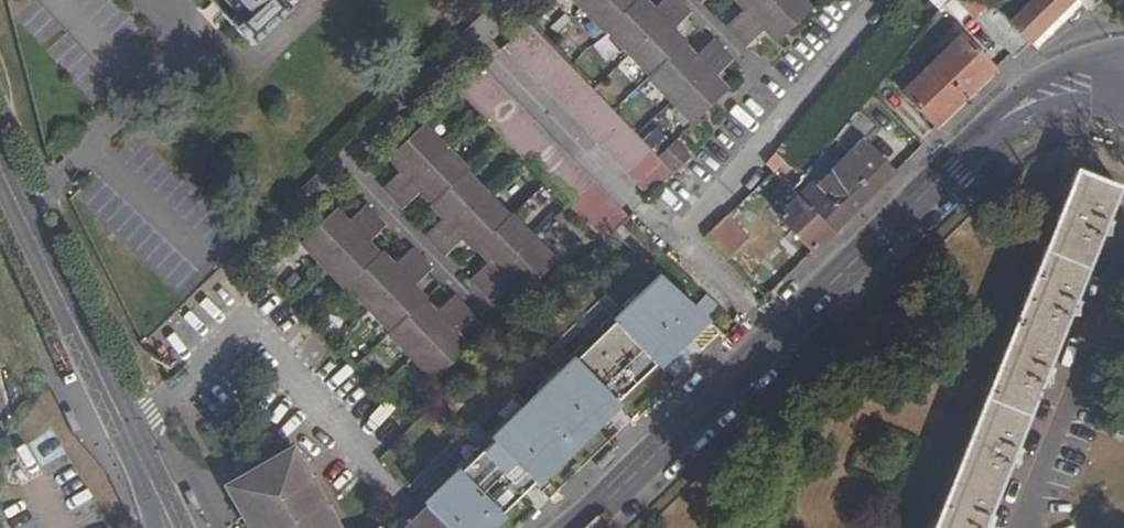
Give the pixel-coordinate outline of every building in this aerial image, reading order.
[(228,3),(239,14),(230,24),(252,45),(289,7),(283,0),(225,0),(228,3)] [(581,8),(604,31),(607,29),(629,51),(650,73),(648,76),(693,122),(726,91),(714,78),(731,61),(711,41),(694,57),(682,46),(684,44),(672,31),(689,14),(680,4),(676,0),(663,0),(652,10),(642,0),(574,0),(581,8)] [(800,0),(737,0),(744,7),(727,25),(747,46),(765,29),(777,41),(809,9),(800,0)] [(992,10),(983,0),(959,0),(1013,57),(1030,41),(1073,0),(1002,0),(992,10)] [(1081,0),(1073,0),(1030,41),(1038,49),(1044,40),(1046,41),(1082,5),(1087,9),(1092,5),(1081,0)] [(528,23),(505,46),(649,196),(690,157),(675,141),(658,157),(528,23)] [(922,73),(903,54),(886,75),(935,125),(993,68),(961,36),(922,73)] [(603,241),(613,232),(627,218),(482,68),(458,91),(603,241)] [(857,111),(834,138),(849,153),(831,173),(817,159),(805,174),(812,182),(846,218),(893,173),(861,140),(873,127),(857,111)] [(422,125),(389,157),(401,169),(384,186),(404,207),(421,190),(433,202),(431,204),(442,217),(425,234),(446,255),(463,239),(476,251),(477,250),(489,261),(473,278),(492,298),(509,282),(521,294),(554,262),(510,216),(507,219),(465,175),(467,172),(444,148),(422,125)] [(997,517),(990,513),(1011,464),(1020,465),(1022,456),(1024,449),(1017,447),(1043,384),(1053,386),(1054,376),(1056,369),(1050,366),(1069,318),(1079,320),(1080,310),(1083,302),(1076,300),(1101,238),(1110,239),(1114,226),(1107,223),(1121,189),(1076,169),(932,527),(995,527),(997,517)] [(846,218),(812,182),(797,197),(832,233),(846,218)] [(812,252),(832,233),(797,197),(778,215),(812,252)] [(347,223),(335,210),(301,242),(346,289),(348,286),(392,331),(389,334),(433,379),(467,347),(454,334),(472,317),(453,297),(435,313),(422,302),(424,300),(412,287),(430,270),(410,249),(392,266),(379,254),(378,255),(366,244),(383,226),(365,206),(347,223)] [(706,236),(726,257),(747,236),(728,215),(706,236)] [(661,277),(424,506),(445,527),(486,527),(704,318),(693,308),(661,277)] [(717,305),(705,294),(693,308),(704,318),(705,319),(717,305)] [(231,485),(255,527),(342,527),(292,452),(231,485)] [(222,490),(243,527),(255,527),(231,485),(222,490)] [(424,506),(409,523),(404,527),(445,527),(424,506)]
